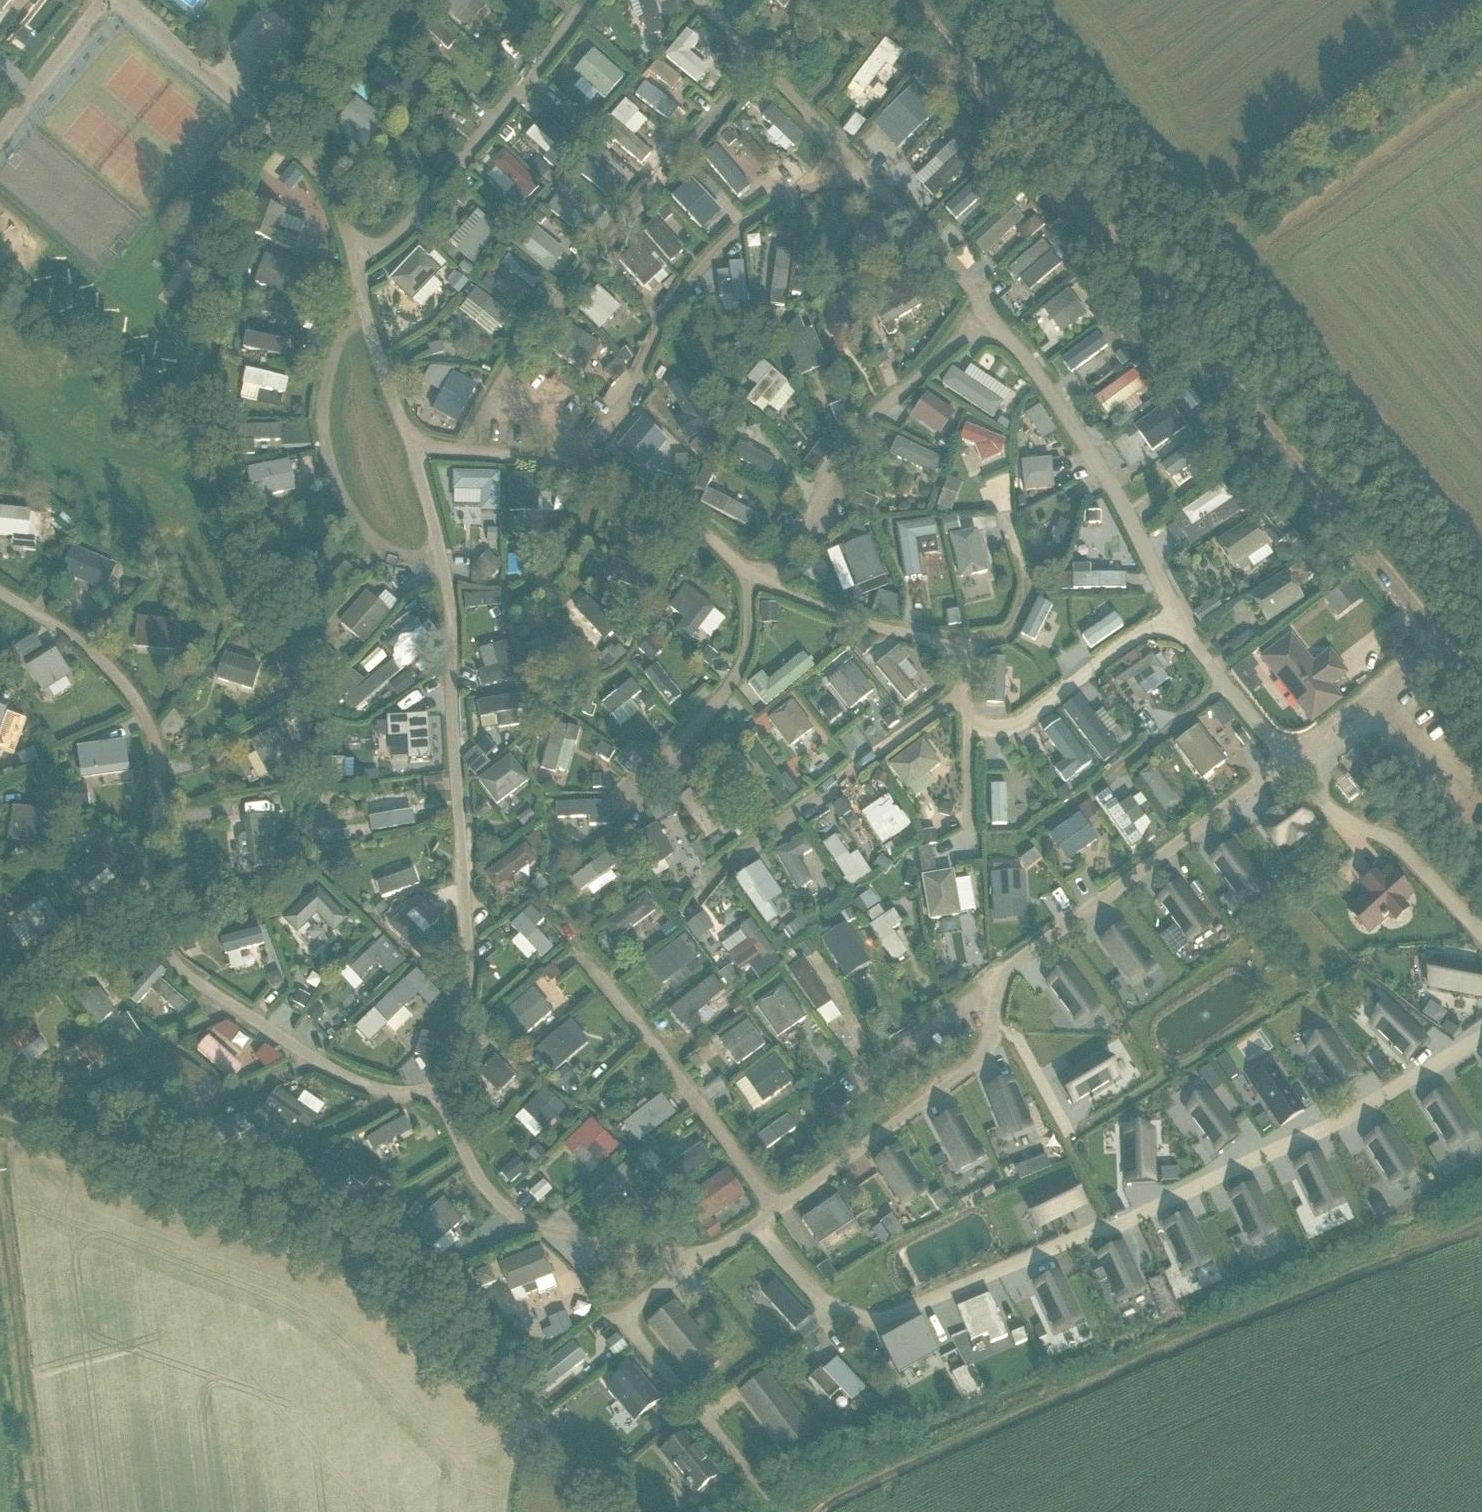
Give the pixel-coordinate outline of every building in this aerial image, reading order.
[(11,0),(0,0),(0,14),(11,0)] [(435,0),(466,27),(483,7),(475,0),(435,0)] [(649,37),(664,32),(653,0),(636,0),(649,37)] [(781,8),(790,0),(774,0),(781,8)] [(404,3),(383,27),(432,69),(441,58),(411,32),(422,19),(404,3)] [(881,17),(869,28),(875,40),(878,37),(889,26),(881,17)] [(534,20),(527,28),(536,36),(543,28),(534,20)] [(666,57),(697,83),(707,71),(688,54),(698,42),(687,32),(666,57)] [(904,54),(885,39),(851,84),(864,93),(887,64),(893,68),(904,54)] [(645,57),(656,50),(649,40),(639,47),(645,57)] [(723,43),(711,43),(711,55),(723,55),(723,43)] [(605,100),(625,77),(594,51),(574,73),(605,100)] [(497,54),(488,65),(495,70),(503,59),(497,54)] [(657,60),(648,71),(672,90),(680,78),(657,60)] [(402,108),(411,116),(420,104),(423,100),(404,84),(401,88),(379,69),(370,79),(403,107),(402,108)] [(358,97),(331,130),(360,153),(384,124),(362,105),(372,92),(358,80),(349,90),(358,97)] [(678,111),(645,84),(634,96),(668,123),(678,111)] [(935,113),(911,88),(879,118),(904,143),(935,113)] [(754,94),(746,103),(758,113),(766,104),(754,94)] [(623,100),(609,117),(613,120),(622,129),(637,112),(623,100)] [(803,137),(771,107),(761,118),(793,148),(803,137)] [(541,115),(531,126),(564,155),(573,144),(541,115)] [(946,116),(938,124),(945,131),(953,124),(946,116)] [(613,120),(602,132),(640,165),(650,153),(622,129),(613,120)] [(590,127),(585,123),(577,124),(573,129),(582,137),(590,127)] [(499,138),(505,143),(513,134),(507,129),(499,138)] [(728,133),(720,140),(728,149),(735,143),(728,133)] [(978,134),(968,143),(978,154),(988,145),(978,134)] [(934,159),(942,168),(923,186),(933,196),(978,155),(970,147),(965,151),(955,140),(934,159)] [(749,188),(715,147),(703,158),(737,198),(749,188)] [(504,151),(491,165),(527,201),(540,187),(504,151)] [(551,171),(537,159),(528,170),(541,182),(551,171)] [(584,161),(575,171),(605,195),(613,185),(584,161)] [(277,182),(289,193),(302,179),(289,168),(277,182)] [(707,180),(703,175),(698,170),(692,177),(696,181),(701,186),(707,180)] [(564,174),(557,183),(565,190),(572,181),(564,174)] [(198,200),(208,189),(197,179),(187,191),(198,200)] [(974,184),(946,209),(955,220),(983,194),(974,184)] [(314,214),(315,214),(318,215),(325,193),(303,187),(295,217),(302,219),(304,211),(314,214)] [(711,219),(681,188),(671,198),(700,229),(711,219)] [(463,194),(456,203),(462,208),(469,199),(463,194)] [(555,198),(546,209),(578,234),(586,223),(579,217),(584,211),(570,200),(565,206),(555,198)] [(302,236),(280,228),(285,212),(257,202),(245,233),(297,252),(302,236)] [(514,226),(522,216),(512,209),(504,218),(514,226)] [(665,209),(657,216),(664,224),(672,216),(665,209)] [(450,242),(457,249),(456,250),(472,265),(502,232),(485,217),(484,218),(476,212),(450,242)] [(1018,226),(1005,213),(992,225),(971,245),(984,259),(1005,239),(1018,226)] [(852,226),(836,218),(812,261),(828,269),(852,226)] [(656,221),(644,231),(670,262),(682,251),(656,221)] [(529,223),(510,244),(546,274),(564,253),(529,223)] [(870,224),(861,235),(899,268),(908,257),(870,224)] [(1041,242),(1010,269),(1019,280),(1051,253),(1041,242)] [(661,272),(636,245),(618,262),(643,288),(661,272)] [(440,270),(418,249),(388,281),(410,302),(440,270)] [(790,253),(776,251),(769,302),(783,304),(790,253)] [(539,281),(507,256),(500,265),(532,290),(539,281)] [(295,300),(305,272),(265,257),(255,285),(295,300)] [(730,272),(718,273),(720,299),(732,297),(733,304),(747,303),(743,263),(729,265),(730,272)] [(468,278),(473,272),(464,264),(459,270),(468,278)] [(615,266),(607,273),(616,282),(624,274),(615,266)] [(489,276),(482,285),(490,292),(497,282),(489,276)] [(458,295),(468,284),(459,277),(450,288),(458,295)] [(790,280),(788,294),(804,296),(806,282),(790,280)] [(619,309),(597,287),(576,310),(597,330),(619,309)] [(508,315),(476,289),(467,300),(499,327),(508,315)] [(1085,314),(1067,290),(1042,309),(1060,333),(1085,314)] [(915,292),(877,314),(884,327),(889,335),(896,331),(892,323),(922,305),(915,292)] [(853,296),(827,298),(830,327),(856,324),(853,296)] [(565,322),(575,330),(583,320),(573,312),(565,322)] [(802,326),(798,317),(776,343),(787,370),(794,367),(798,377),(828,365),(812,328),(804,331),(802,326)] [(459,326),(451,319),(443,328),(452,336),(459,326)] [(556,346),(554,350),(586,368),(592,356),(599,344),(567,325),(556,346)] [(759,338),(770,339),(771,329),(760,327),(759,338)] [(711,333),(700,337),(714,375),(715,375),(722,396),(733,392),(711,333)] [(1108,344),(1099,333),(1065,359),(1073,370),(1108,344)] [(282,347),(241,339),(237,355),(279,363),(282,347)] [(441,343),(428,348),(431,358),(445,354),(441,343)] [(830,344),(829,359),(843,361),(845,346),(830,344)] [(625,364),(634,358),(628,348),(618,354),(625,364)] [(884,353),(871,359),(875,367),(888,362),(884,353)] [(1147,361),(1153,369),(1161,362),(1155,354),(1147,361)] [(248,369),(241,397),(256,401),(259,388),(283,394),(287,378),(248,369)] [(772,370),(747,400),(754,406),(760,399),(768,406),(787,383),(772,370)] [(1003,406),(953,373),(942,388),(993,422),(1003,406)] [(457,424),(476,387),(452,374),(432,411),(457,424)] [(1159,382),(1171,396),(1180,388),(1169,375),(1159,382)] [(1134,376),(1098,404),(1109,418),(1145,390),(1134,376)] [(706,421),(681,381),(668,389),(693,428),(706,421)] [(421,383),(402,382),(402,394),(420,395),(421,383)] [(1023,384),(1010,395),(1019,405),(1032,393),(1023,384)] [(926,395),(913,414),(939,433),(953,413),(926,395)] [(243,414),(243,403),(230,402),(230,414),(243,414)] [(1151,453),(1185,429),(1168,404),(1134,428),(1151,453)] [(1039,406),(1026,414),(1034,426),(1047,418),(1039,406)] [(769,427),(776,419),(769,413),(762,421),(769,427)] [(851,421),(842,417),(837,427),(846,431),(851,421)] [(642,420),(619,447),(644,468),(666,441),(642,420)] [(278,426),(237,428),(237,442),(279,441),(278,426)] [(1006,444),(966,428),(960,444),(1000,459),(1006,444)] [(697,460),(712,445),(702,435),(687,450),(697,460)] [(941,459),(897,438),(889,455),(934,476),(941,459)] [(1196,441),(1163,464),(1172,477),(1192,462),(1201,474),(1213,465),(1196,441)] [(738,443),(732,456),(767,475),(774,463),(738,443)] [(1053,489),(1050,459),(1020,462),(1023,492),(1053,489)] [(246,469),(251,500),(294,492),(288,461),(246,469)] [(499,512),(499,474),(452,473),(452,491),(481,492),(480,512),(499,512)] [(507,476),(507,513),(538,513),(538,476),(507,476)] [(1232,477),(1225,481),(1233,491),(1239,487),(1232,477)] [(953,512),(962,483),(948,478),(939,507),(953,512)] [(680,494),(685,485),(675,480),(670,489),(680,494)] [(1221,485),(1181,513),(1191,529),(1232,501),(1221,485)] [(752,513),(706,490),(699,504),(745,527),(752,513)] [(859,507),(873,513),(878,503),(864,496),(859,507)] [(0,510),(0,530),(16,532),(16,536),(26,537),(28,513),(0,510)] [(1086,524),(1100,524),(1100,515),(1086,515),(1086,524)] [(34,517),(32,530),(48,532),(50,519),(34,517)] [(949,537),(952,536),(960,534),(955,518),(942,521),(947,537),(949,537)] [(1214,544),(1232,570),(1270,544),(1250,518),(1214,544)] [(268,520),(259,527),(263,534),(273,528),(268,520)] [(905,578),(921,576),(915,540),(935,537),(933,521),(897,527),(905,578)] [(1072,526),(1060,522),(1047,556),(1060,561),(1072,526)] [(1272,526),(1264,534),(1275,546),(1283,538),(1272,526)] [(54,529),(47,537),(55,543),(62,536),(54,529)] [(949,537),(960,578),(988,571),(977,529),(960,534),(952,536),(949,537)] [(846,551),(863,590),(888,579),(871,540),(846,551)] [(73,549),(67,564),(71,566),(67,575),(77,579),(79,574),(96,582),(94,586),(104,590),(112,571),(114,567),(73,549)] [(1289,564),(1291,553),(1280,551),(1278,562),(1289,564)] [(502,568),(487,553),(475,566),(490,580),(502,568)] [(505,556),(505,571),(518,571),(517,556),(505,556)] [(652,577),(613,561),(606,577),(646,594),(652,577)] [(1089,565),(1072,565),(1072,577),(1073,590),(1122,590),(1122,574),(1090,574),(1089,565)] [(681,571),(671,575),(675,584),(685,581),(681,571)] [(1302,599),(1284,571),(1248,596),(1266,624),(1302,599)] [(1072,577),(1059,577),(1059,590),(1073,590),(1072,577)] [(1323,579),(1316,585),(1326,594),(1332,588),(1323,579)] [(1248,590),(1245,580),(1235,583),(1238,593),(1248,590)] [(123,588),(123,591),(124,595),(127,597),(131,597),(134,595),(136,592),(136,589),(135,586),(132,584),(128,583),(125,585),(123,588)] [(876,592),(870,613),(896,621),(903,600),(876,592)] [(366,593),(339,624),(363,646),(390,614),(366,593)] [(435,603),(425,595),(418,603),(428,611),(435,603)] [(1197,621),(1220,609),(1214,598),(1192,611),(1197,621)] [(615,629),(586,599),(576,609),(604,639),(615,629)] [(714,610),(700,599),(675,631),(689,642),(714,610)] [(1038,599),(1020,635),(1033,641),(1051,605),(1038,599)] [(761,624),(777,624),(777,605),(761,604),(761,624)] [(947,614),(948,626),(962,625),(960,613),(947,614)] [(174,618),(159,616),(139,614),(136,644),(171,647),(174,618)] [(1114,615),(1082,637),(1090,649),(1122,627),(1114,615)] [(428,632),(411,646),(419,656),(436,642),(428,632)] [(834,645),(844,649),(849,637),(838,633),(834,645)] [(1233,653),(1252,643),(1247,634),(1228,644),(1233,653)] [(646,636),(635,648),(648,661),(659,649),(646,636)] [(553,638),(525,646),(534,674),(548,670),(546,664),(560,660),(553,638)] [(1263,659),(1301,708),(1311,721),(1338,700),(1328,686),(1344,674),(1333,659),(1326,665),(1322,659),(1312,667),(1290,638),(1263,659)] [(482,688),(518,678),(507,642),(478,650),(484,670),(477,672),(482,688)] [(862,658),(870,649),(863,642),(855,651),(862,658)] [(614,650),(611,647),(599,658),(610,670),(626,655),(618,646),(614,650)] [(51,647),(34,658),(25,664),(42,690),(68,673),(51,647)] [(900,648),(876,668),(906,704),(918,693),(898,669),(909,659),(900,648)] [(708,667),(716,657),(706,649),(698,660),(708,667)] [(1119,660),(1125,669),(1141,660),(1136,650),(1119,660)] [(330,672),(340,662),(331,654),(322,664),(330,672)] [(747,685),(765,707),(814,668),(803,654),(768,682),(760,674),(747,685)] [(226,655),(224,660),(218,679),(228,682),(229,678),(243,682),(241,687),(251,690),(259,665),(226,655)] [(838,673),(851,662),(846,656),(833,666),(838,673)] [(1137,687),(1161,671),(1151,657),(1115,683),(1135,713),(1149,704),(1137,687)] [(985,659),(983,703),(1000,704),(1002,660),(985,659)] [(345,676),(334,685),(355,710),(403,669),(395,660),(358,691),(345,676)] [(288,662),(280,667),(285,676),(293,671),(288,662)] [(826,683),(849,711),(873,691),(851,662),(838,673),(826,683)] [(657,668),(643,678),(668,710),(681,700),(657,668)] [(292,674),(282,680),(288,691),(298,685),(292,674)] [(640,693),(631,682),(602,704),(611,716),(640,693)] [(1110,685),(1102,690),(1109,701),(1117,695),(1110,685)] [(519,697),(476,703),(479,718),(498,715),(500,727),(518,724),(516,712),(521,711),(519,697)] [(648,714),(655,709),(646,698),(639,703),(648,714)] [(578,699),(573,711),(586,715),(590,704),(578,699)] [(1076,699),(1061,711),(1102,763),(1117,751),(1076,699)] [(1219,701),(1208,710),(1222,728),(1234,720),(1219,701)] [(774,728),(788,748),(796,742),(812,730),(791,702),(768,721),(774,728)] [(291,724),(307,716),(300,705),(285,713),(291,724)] [(882,722),(889,732),(900,724),(893,715),(882,722)] [(426,717),(387,719),(389,738),(408,737),(409,760),(429,759),(426,717)] [(1044,734),(1065,762),(1054,770),(1064,783),(1089,764),(1059,723),(1044,734)] [(553,724),(541,769),(555,773),(563,742),(576,745),(579,731),(553,724)] [(1174,745),(1201,780),(1225,761),(1199,726),(1174,745)] [(752,728),(744,733),(749,741),(757,735),(752,728)] [(1234,735),(1243,747),(1251,741),(1241,730),(1234,735)] [(275,732),(270,735),(252,744),(257,753),(262,751),(269,763),(264,766),(271,779),(293,767),(275,732)] [(484,740),(474,750),(485,760),(495,751),(484,740)] [(921,741),(887,765),(906,791),(940,765),(921,741)] [(123,742),(103,745),(78,748),(83,779),(128,772),(123,742)] [(1164,743),(1154,750),(1163,762),(1173,755),(1164,743)] [(616,754),(602,744),(594,755),(608,765),(616,754)] [(348,756),(349,769),(385,767),(384,754),(348,756)] [(733,798),(757,780),(738,754),(714,772),(733,798)] [(528,781),(510,756),(477,781),(496,805),(528,781)] [(326,761),(326,779),(341,779),(341,761),(326,761)] [(1153,766),(1138,777),(1164,814),(1179,803),(1153,766)] [(47,769),(31,775),(35,786),(40,784),(43,793),(46,792),(49,801),(58,797),(51,780),(47,769)] [(884,787),(888,781),(876,774),(873,780),(884,787)] [(425,794),(444,791),(442,775),(423,778),(425,794)] [(604,775),(590,776),(590,788),(604,787),(604,775)] [(67,790),(70,809),(90,806),(87,787),(67,790)] [(789,801),(778,787),(770,794),(781,808),(789,801)] [(991,788),(992,828),(1003,827),(1001,787),(991,788)] [(1066,788),(1054,796),(1060,804),(1072,795),(1066,788)] [(690,790),(677,799),(706,839),(719,830),(690,790)] [(1130,799),(1119,807),(1112,798),(1107,791),(1095,799),(1107,816),(1124,840),(1132,851),(1144,842),(1133,827),(1145,819),(1130,799)] [(847,824),(859,815),(846,798),(835,807),(847,824)] [(882,843),(909,825),(902,815),(900,816),(893,807),(887,798),(876,806),(882,815),(874,820),(880,829),(875,833),(882,843)] [(1097,815),(1087,801),(1077,808),(1087,822),(1097,815)] [(606,802),(558,804),(558,818),(606,817),(606,802)] [(1271,822),(1261,829),(1277,850),(1286,843),(1289,847),(1301,838),(1306,834),(1303,830),(1313,823),(1297,802),(1287,809),(1284,805),(1278,810),(1270,816),(1268,817),(1271,822)] [(378,804),(378,813),(401,812),(400,803),(378,804)] [(678,813),(671,803),(660,810),(667,820),(678,813)] [(942,805),(940,815),(949,818),(952,807),(942,805)] [(17,809),(12,840),(39,844),(44,813),(17,809)] [(412,811),(368,818),(370,832),(414,825),(412,811)] [(524,832),(537,823),(529,812),(516,821),(524,832)] [(323,831),(325,815),(314,813),(311,829),(323,831)] [(245,826),(246,835),(241,836),(237,840),(239,852),(242,857),(249,856),(250,868),(275,865),(270,818),(254,820),(254,825),(245,826)] [(1073,819),(1061,828),(1092,872),(1105,863),(1073,819)] [(631,841),(648,869),(673,853),(656,825),(631,841)] [(935,831),(922,832),(922,845),(935,845),(935,831)] [(543,852),(541,837),(538,833),(525,842),(536,857),(543,852)] [(340,845),(351,843),(349,834),(339,836),(340,845)] [(775,854),(797,891),(812,882),(799,858),(813,850),(805,837),(775,854)] [(835,838),(823,846),(845,880),(857,872),(846,855),(849,850),(845,844),(840,845),(835,838)] [(1061,847),(1055,839),(1045,845),(1051,854),(1061,847)] [(1232,843),(1209,860),(1241,902),(1263,885),(1232,843)] [(97,844),(58,877),(71,893),(84,882),(103,866),(106,870),(114,863),(97,844)] [(891,858),(898,853),(891,844),(884,848),(891,858)] [(537,861),(526,845),(483,876),(494,891),(537,861)] [(350,850),(340,852),(342,863),(352,861),(350,850)] [(932,850),(922,850),(922,862),(932,862),(932,850)] [(605,855),(572,879),(581,891),(614,867),(605,855)] [(891,864),(880,858),(875,867),(885,874),(891,864)] [(545,875),(555,880),(563,867),(552,861),(545,875)] [(758,863),(735,879),(742,889),(767,924),(779,916),(769,902),(780,894),(758,863)] [(1004,865),(993,866),(994,876),(993,877),(995,910),(1023,908),(1021,874),(1005,876),(1004,865)] [(133,868),(121,867),(120,876),(133,877),(133,868)] [(260,872),(261,885),(276,883),(275,871),(260,872)] [(413,871),(377,884),(383,898),(418,884),(413,871)] [(961,915),(953,871),(921,877),(929,921),(961,915)] [(908,872),(905,880),(916,883),(918,875),(908,872)] [(1369,890),(1357,902),(1359,904),(1377,923),(1389,912),(1395,919),(1405,911),(1398,904),(1408,894),(1388,872),(1378,882),(1374,877),(1365,886),(1369,890)] [(845,896),(835,881),(825,887),(835,902),(845,896)] [(1179,882),(1157,899),(1188,941),(1211,924),(1179,882)] [(1196,882),(1189,887),(1197,898),(1204,893),(1196,882)] [(347,920),(318,888),(283,920),(296,935),(317,916),(333,933),(347,920)] [(672,908),(678,909),(682,895),(676,893),(671,891),(666,906),(672,908)] [(645,895),(604,925),(615,941),(656,912),(645,895)] [(15,914),(21,923),(33,940),(58,923),(41,897),(15,914)] [(412,910),(429,927),(439,917),(422,900),(412,910)] [(0,906),(0,913),(3,918),(13,912),(7,902),(0,906)] [(388,910),(382,905),(375,913),(380,918),(388,910)] [(860,912),(867,923),(875,918),(868,907),(860,912)] [(531,908),(522,917),(511,927),(541,958),(552,948),(534,930),(543,921),(531,908)] [(881,918),(869,926),(893,963),(906,954),(891,932),(902,924),(893,910),(881,918)] [(436,948),(402,913),(389,926),(423,961),(436,948)] [(687,925),(697,939),(713,927),(702,913),(687,925)] [(794,941),(814,928),(805,915),(785,928),(794,941)] [(658,927),(668,939),(676,932),(666,920),(658,927)] [(751,922),(739,931),(747,942),(728,956),(739,973),(759,958),(765,965),(776,957),(751,922)] [(1123,925),(1100,941),(1131,983),(1154,966),(1123,925)] [(864,930),(828,953),(837,967),(873,944),(864,930)] [(488,942),(495,950),(506,939),(499,932),(488,942)] [(833,941),(827,932),(818,937),(824,947),(833,941)] [(224,957),(262,947),(259,933),(220,944),(224,957)] [(686,934),(679,940),(683,944),(690,939),(686,934)] [(776,942),(783,952),(793,945),(785,935),(776,942)] [(683,944),(679,940),(646,965),(661,984),(694,959),(683,944)] [(195,951),(192,941),(181,944),(184,954),(195,951)] [(376,964),(388,977),(401,966),(378,942),(349,969),(359,980),(376,964)] [(817,953),(810,942),(799,950),(807,960),(817,953)] [(1428,987),(1479,997),(1481,984),(1481,969),(1434,959),(1428,987)] [(831,1001),(803,963),(789,973),(817,1011),(831,1001)] [(150,990),(178,1014),(187,1004),(160,980),(166,974),(155,964),(126,996),(136,1006),(150,990)] [(559,976),(551,966),(542,974),(551,984),(559,976)] [(1077,1024),(1099,1008),(1068,966),(1046,983),(1077,1024)] [(738,978),(730,967),(719,974),(727,986),(738,978)] [(98,970),(86,977),(93,989),(105,981),(98,970)] [(420,971),(412,978),(421,987),(429,980),(420,971)] [(279,972),(267,977),(272,988),(284,983),(279,972)] [(722,988),(713,977),(676,1005),(685,1017),(722,988)] [(407,982),(374,1013),(385,1024),(387,1026),(423,992),(411,979),(407,982)] [(10,994),(1,981),(0,982),(0,1001),(10,994)] [(85,989),(76,996),(97,1025),(106,1019),(106,1018),(112,1013),(94,988),(88,992),(85,989)] [(804,1018),(783,988),(756,1006),(778,1037),(804,1018)] [(62,990),(56,994),(62,1004),(69,1000),(62,990)] [(504,1015),(515,1028),(523,1037),(552,1012),(533,990),(504,1015)] [(300,991),(294,1003),(305,1009),(311,997),(300,991)] [(737,1019),(744,1013),(747,1011),(740,1001),(729,1009),(737,1019)] [(317,1004),(306,1014),(315,1024),(325,1014),(317,1004)] [(1390,1004),(1370,1024),(1407,1061),(1427,1041),(1390,1004)] [(35,1043),(17,1018),(0,1029),(0,1067),(1,1069),(18,1058),(17,1056),(35,1043)] [(1449,1018),(1442,1029),(1453,1036),(1460,1025),(1449,1018)] [(747,1020),(719,1042),(736,1066),(765,1046),(747,1020)] [(569,1023),(535,1052),(553,1073),(566,1062),(558,1052),(579,1034),(569,1023)] [(880,1028),(872,1033),(877,1042),(886,1037),(880,1028)] [(219,1039),(230,1043),(234,1034),(223,1029),(219,1039)] [(427,1056),(433,1036),(420,1032),(414,1052),(427,1056)] [(1329,1033),(1306,1049),(1335,1092),(1358,1076),(1329,1033)] [(89,1066),(104,1055),(90,1034),(75,1044),(89,1066)] [(242,1067),(209,1037),(197,1050),(230,1079),(242,1067)] [(263,1047),(255,1055),(263,1062),(270,1054),(263,1047)] [(206,1075),(167,1052),(150,1082),(189,1105),(206,1075)] [(1102,1053),(1057,1080),(1072,1104),(1117,1077),(1102,1053)] [(775,1056),(744,1079),(761,1102),(792,1080),(775,1056)] [(514,1077),(495,1057),(477,1073),(497,1094),(514,1077)] [(694,1074),(702,1068),(695,1059),(687,1065),(694,1074)] [(1273,1067),(1250,1083),(1280,1126),(1303,1110),(1273,1067)] [(563,1071),(555,1079),(563,1087),(571,1080),(563,1071)] [(1012,1078),(986,1089),(1005,1137),(1031,1127),(1012,1078)] [(57,1104),(69,1093),(61,1084),(49,1094),(57,1104)] [(295,1119),(309,1129),(316,1118),(276,1090),(269,1101),(279,1108),(272,1118),(288,1130),(295,1119)] [(1445,1090),(1422,1105),(1449,1149),(1473,1134),(1445,1090)] [(1209,1094),(1186,1111),(1217,1153),(1240,1136),(1209,1094)] [(558,1115),(538,1095),(522,1112),(542,1131),(558,1115)] [(674,1115),(660,1098),(625,1125),(639,1142),(674,1115)] [(612,1099),(602,1107),(609,1117),(620,1109),(612,1099)] [(250,1101),(234,1108),(250,1120),(259,1108),(250,1101)] [(957,1111),(933,1125),(959,1170),(983,1157),(957,1111)] [(1260,1131),(1270,1124),(1263,1114),(1253,1121),(1260,1131)] [(487,1115),(476,1123),(484,1134),(495,1126),(487,1115)] [(239,1116),(200,1136),(208,1151),(247,1131),(239,1116)] [(405,1117),(368,1139),(375,1151),(412,1130),(405,1117)] [(795,1129),(786,1117),(752,1141),(760,1153),(795,1129)] [(744,1137),(754,1131),(746,1120),(737,1126),(744,1137)] [(584,1154),(597,1168),(607,1159),(617,1150),(591,1121),(580,1130),(571,1139),(576,1144),(567,1152),(575,1162),(584,1154)] [(1387,1127),(1363,1142),(1391,1186),(1415,1171),(1387,1127)] [(1126,1183),(1154,1182),(1152,1130),(1124,1131),(1126,1183)] [(347,1142),(349,1148),(359,1145),(356,1138),(347,1142)] [(712,1162),(700,1144),(660,1171),(667,1183),(672,1189),(712,1162)] [(542,1155),(535,1146),(527,1152),(533,1161),(542,1155)] [(337,1159),(341,1152),(333,1147),(329,1153),(337,1159)] [(897,1147),(874,1162),(903,1206),(926,1190),(897,1147)] [(1316,1213),(1341,1201),(1319,1154),(1294,1166),(1316,1213)] [(373,1176),(345,1157),(323,1188),(337,1197),(350,1178),(364,1188),(373,1176)] [(518,1161),(501,1173),(509,1184),(527,1171),(518,1161)] [(632,1177),(622,1167),(589,1197),(599,1208),(632,1177)] [(788,1176),(783,1170),(775,1175),(779,1182),(788,1176)] [(735,1184),(727,1172),(685,1201),(701,1224),(731,1204),(723,1192),(735,1184)] [(1073,1179),(1026,1202),(1039,1227),(1085,1204),(1073,1179)] [(665,1194),(672,1189),(667,1183),(660,1188),(665,1194)] [(538,1203),(551,1194),(543,1184),(531,1193),(538,1203)] [(1276,1232),(1254,1184),(1229,1196),(1250,1243),(1276,1232)] [(941,1192),(931,1198),(942,1216),(952,1210),(941,1192)] [(836,1196),(801,1220),(818,1246),(854,1221),(836,1196)] [(455,1253),(469,1221),(442,1209),(428,1241),(455,1253)] [(1210,1261),(1188,1214),(1163,1225),(1184,1273),(1210,1261)] [(891,1216),(880,1222),(892,1240),(902,1233),(891,1216)] [(713,1222),(704,1228),(710,1237),(719,1231),(713,1222)] [(409,1239),(400,1232),(391,1245),(401,1251),(409,1239)] [(1118,1303),(1144,1291),(1122,1244),(1096,1255),(1118,1303)] [(523,1289),(525,1295),(537,1290),(535,1283),(552,1277),(541,1248),(498,1265),(510,1294),(523,1289)] [(826,1263),(817,1269),(826,1282),(835,1275),(826,1263)] [(490,1270),(475,1276),(479,1286),(494,1280),(490,1270)] [(1080,1320),(1059,1272),(1033,1284),(1055,1332),(1080,1320)] [(808,1318),(775,1282),(763,1293),(772,1304),(771,1305),(794,1330),(808,1318)] [(989,1295),(956,1308),(970,1342),(986,1335),(990,1344),(1007,1337),(989,1295)] [(709,1349),(675,1308),(654,1326),(687,1367),(709,1349)] [(547,1321),(551,1331),(543,1334),(546,1343),(555,1340),(572,1333),(565,1315),(547,1321)] [(921,1323),(881,1345),(898,1374),(937,1353),(921,1323)] [(625,1347),(616,1336),(607,1344),(616,1355),(625,1347)] [(819,1345),(814,1340),(806,1347),(811,1352),(819,1345)] [(583,1358),(572,1345),(531,1378),(542,1391),(573,1366),(576,1367),(582,1362),(583,1358)] [(864,1388),(837,1360),(824,1371),(821,1368),(810,1379),(829,1400),(841,1389),(851,1400),(864,1388)] [(659,1400),(632,1368),(607,1388),(609,1391),(608,1392),(615,1400),(616,1399),(634,1421),(659,1400)] [(798,1420),(766,1378),(744,1395),(776,1437),(798,1420)] [(716,1475),(684,1436),(662,1454),(694,1493),(716,1475)]
